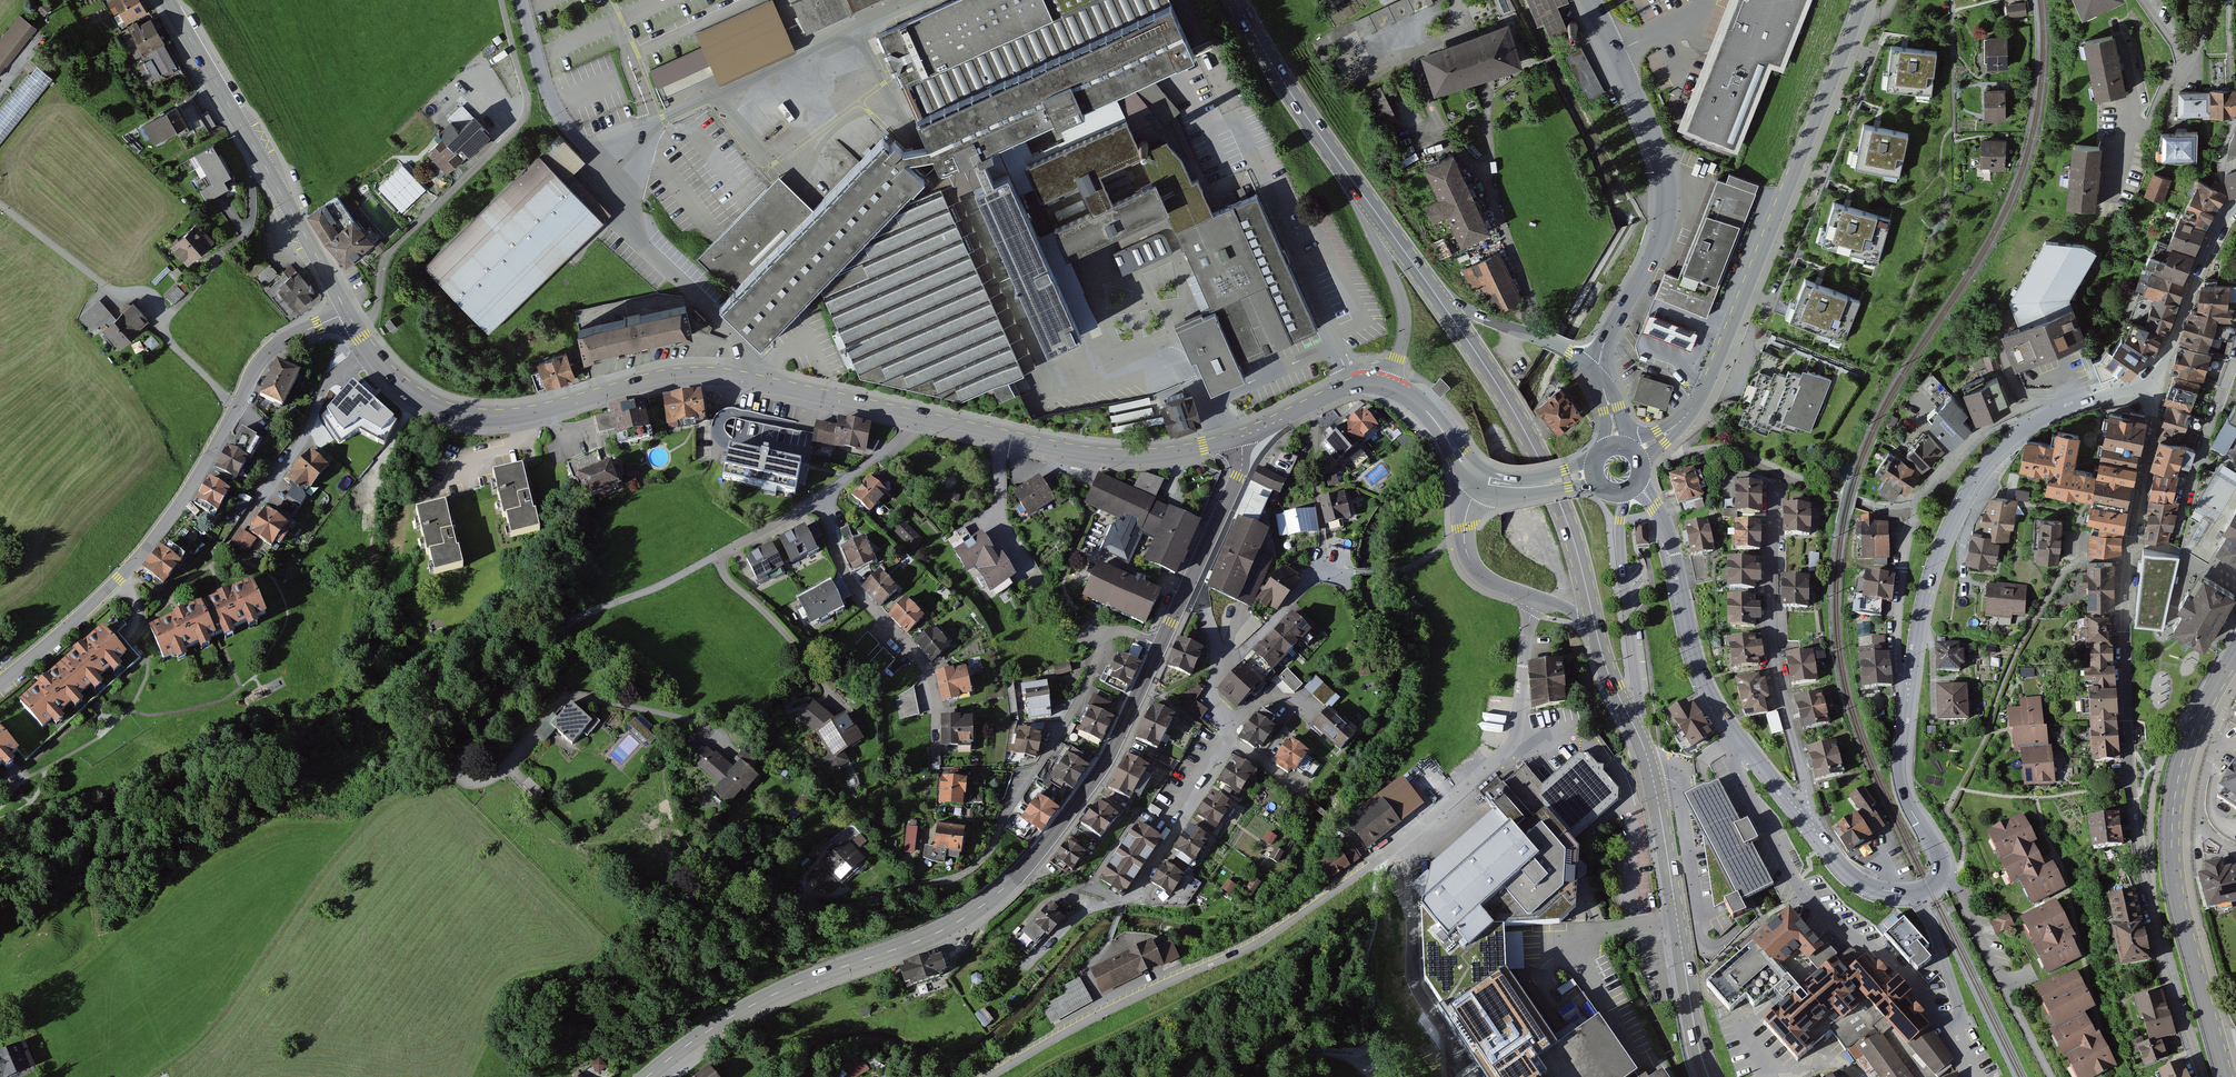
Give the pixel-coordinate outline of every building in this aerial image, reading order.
[(43,0),(40,0),(35,7),(48,16),(54,8),(43,0)] [(108,2),(112,9),(117,7),(125,21),(144,10),(138,0),(111,0),(108,2)] [(772,0),(771,0),(695,34),(702,47),(710,63),(718,81),(794,47),(772,0)] [(792,3),(806,33),(880,0),(799,0),(792,3)] [(1194,55),(1169,0),(954,0),(878,34),(940,170),(960,161),(961,162),(973,156),(981,153),(983,158),(993,153),(990,147),(1055,118),(1057,122),(1085,109),(1083,105),(1112,91),(1112,92),(1194,55)] [(1432,0),(1400,0),(1353,22),(1361,37),(1434,3),(1432,0)] [(1549,39),(1567,32),(1558,9),(1569,4),(1567,0),(1527,0),(1537,29),(1544,26),(1549,39)] [(1734,6),(1720,41),(1781,65),(1807,0),(1737,0),(1734,6)] [(2084,13),(2112,0),(2078,0),(2084,13)] [(2024,3),(2009,5),(2010,16),(2025,14),(2024,3)] [(18,17),(0,41),(0,74),(34,29),(18,17)] [(1567,27),(1568,30),(1571,32),(1575,32),(1578,29),(1578,25),(1576,22),(1572,21),(1569,22),(1567,24),(1567,27)] [(131,31),(130,31),(138,44),(131,48),(136,56),(140,54),(145,63),(138,67),(147,83),(162,74),(164,77),(173,72),(171,68),(175,66),(149,22),(140,28),(136,22),(128,26),(131,31)] [(1520,66),(1507,28),(1469,42),(1424,58),(1435,94),(1481,79),(1520,66)] [(2112,36),(2088,41),(2091,55),(2089,55),(2095,83),(2097,83),(2100,97),(2124,92),(2112,36)] [(2006,38),(1985,39),(1985,52),(1989,52),(1989,67),(2006,67),(2006,38)] [(1891,46),(1886,88),(1931,93),(1937,51),(1904,47),(1891,46)] [(702,47),(650,70),(657,87),(710,63),(702,47)] [(1604,92),(1580,47),(1566,54),(1591,99),(1604,92)] [(1751,67),(1715,53),(1700,91),(1685,128),(1721,143),(1731,117),(1732,118),(1737,107),(1735,106),(1751,67)] [(0,112),(0,147),(54,81),(37,67),(0,112)] [(1126,119),(1136,140),(1156,130),(1179,111),(1151,78),(1134,91),(1117,99),(1125,119),(1126,119)] [(1385,87),(1368,92),(1378,124),(1395,119),(1385,87)] [(2205,92),(2179,91),(2179,114),(2212,115),(2211,90),(2211,88),(2205,88),(2205,92)] [(2223,90),(2211,90),(2212,115),(2223,115),(2234,115),(2235,97),(2235,90),(2223,90)] [(2005,92),(1985,92),(1986,123),(2006,123),(2005,92)] [(488,133),(462,105),(448,119),(459,131),(451,139),(447,134),(429,151),(447,171),(488,133)] [(161,116),(146,125),(155,142),(186,125),(176,107),(164,114),(163,112),(159,114),(161,116)] [(1026,164),(1041,197),(1081,179),(1099,171),(1121,161),(1140,152),(1141,152),(1136,140),(1126,119),(1125,119),(1026,164)] [(2175,133),(2163,132),(2162,149),(2165,150),(2165,157),(2174,157),(2174,160),(2197,160),(2197,132),(2206,133),(2206,120),(2188,119),(2188,131),(2175,131),(2175,133)] [(1877,127),(1863,124),(1854,166),(1899,175),(1908,133),(1877,127)] [(1176,230),(1212,213),(1197,178),(1192,181),(1182,160),(1156,130),(1136,140),(1141,152),(1140,152),(1154,182),(1167,209),(1176,230)] [(767,191),(766,190),(696,262),(706,272),(703,274),(707,278),(709,275),(731,296),(718,309),(760,349),(818,288),(893,211),(923,180),(902,159),(907,154),(894,142),(890,146),(883,139),(813,211),(779,179),(767,191)] [(2005,143),(1982,142),(1981,169),(1990,169),(1990,171),(2004,172),(2005,143)] [(215,143),(195,155),(212,184),(205,188),(211,198),(231,186),(225,177),(232,173),(215,143)] [(2099,147),(2074,144),(2068,205),(2093,207),(2095,187),(2096,187),(2098,167),(2097,167),(2099,147)] [(974,188),(1048,348),(1081,333),(1008,172),(993,179),(983,158),(981,153),(973,156),(985,183),(974,188)] [(603,221),(539,155),(424,266),(488,332),(603,221)] [(2227,157),(2225,176),(2230,195),(2235,194),(2235,155),(2227,157)] [(1491,235),(1455,156),(1425,169),(1440,201),(1427,206),(1434,221),(1447,215),(1462,248),(1491,235)] [(1121,161),(1099,171),(1112,201),(1142,188),(1136,176),(1130,179),(1121,161)] [(1741,177),(1743,173),(1724,165),(1718,178),(1717,178),(1677,276),(1665,271),(1655,296),(1706,316),(1756,194),(1755,193),(1758,184),(1741,177)] [(1167,209),(1154,182),(1142,188),(1112,201),(1099,171),(1081,179),(1095,209),(1055,228),(1067,255),(1167,209)] [(2170,180),(2154,173),(2145,193),(2162,200),(2170,180)] [(2205,198),(2211,186),(2198,178),(2192,188),(2193,189),(2190,195),(2193,196),(2183,213),(2194,219),(2205,198)] [(1095,209),(1081,179),(1041,197),(1055,228),(1095,209)] [(2211,186),(2205,198),(2216,205),(2224,191),(2221,184),(2214,180),(2211,186)] [(1025,378),(940,190),(893,211),(818,288),(861,379),(963,403),(1025,378)] [(1215,310),(1239,363),(1317,328),(1257,194),(1212,213),(1176,230),(1182,243),(1184,242),(1215,310)] [(337,196),(308,215),(329,247),(345,265),(355,256),(377,237),(368,227),(363,232),(353,219),(337,196)] [(2205,226),(2216,205),(2205,198),(2194,219),(2205,225),(2205,226)] [(1834,202),(1821,243),(1878,260),(1890,219),(1847,206),(1834,202)] [(2168,244),(2192,255),(2205,225),(2194,219),(2183,213),(2182,212),(2168,244)] [(175,243),(171,247),(186,263),(193,257),(192,256),(211,239),(197,224),(179,240),(177,238),(174,241),(175,243)] [(2145,264),(2182,278),(2192,255),(2168,244),(2156,240),(2145,264)] [(2022,328),(2072,308),(2068,298),(2095,252),(2084,245),(2045,241),(2011,300),(2022,328)] [(1520,299),(1499,253),(1472,265),(1473,266),(1465,270),(1473,287),(1482,283),(1488,297),(1494,311),(1520,299)] [(314,292),(295,271),(288,277),(286,274),(266,292),(287,315),(303,302),(304,303),(306,301),(307,299),(306,298),(314,292)] [(2184,282),(2150,271),(2149,274),(2141,272),(2136,288),(2149,294),(2177,303),(2180,293),(2184,282)] [(1805,278),(1789,318),(1844,340),(1860,301),(1818,284),(1805,278)] [(2200,311),(2217,315),(2216,318),(2231,321),(2233,310),(2227,309),(2228,306),(2228,300),(2235,301),(2235,287),(2216,285),(2216,281),(2204,279),(2200,311)] [(178,284),(167,294),(174,302),(185,292),(178,284)] [(2144,325),(2162,332),(2167,334),(2179,304),(2177,303),(2149,294),(2148,296),(2139,293),(2130,317),(2140,321),(2145,324),(2144,325)] [(695,310),(687,312),(683,296),(666,294),(575,314),(585,356),(643,343),(701,330),(705,320),(695,310)] [(1706,316),(1655,296),(1635,345),(1686,365),(1706,316)] [(135,304),(105,329),(120,348),(150,323),(135,304)] [(2022,328),(2004,334),(2018,369),(2027,366),(2077,346),(2085,343),(2072,308),(2022,328)] [(2181,339),(2198,345),(2206,348),(2216,318),(2217,315),(2200,311),(2190,309),(2181,339)] [(1245,377),(1239,363),(1215,310),(1204,315),(1202,311),(1174,323),(1189,356),(1190,356),(1191,360),(1195,358),(1211,393),(1245,377)] [(390,319),(385,323),(390,331),(393,329),(396,327),(390,319)] [(2127,333),(2149,350),(2152,352),(2154,348),(2155,349),(2162,332),(2144,325),(2145,324),(2140,321),(2139,323),(2132,321),(2127,333)] [(2127,333),(2123,339),(2121,338),(2106,360),(2100,356),(2092,360),(2100,380),(2120,372),(2128,378),(2149,350),(2127,333)] [(2197,347),(2198,345),(2181,339),(2180,342),(2172,370),(2202,379),(2210,351),(2197,347)] [(566,353),(539,362),(547,386),(577,376),(573,363),(570,364),(566,353)] [(271,374),(268,379),(290,391),(299,374),(277,363),(273,371),(271,370),(270,371),(269,373),(271,374)] [(1786,375),(1783,382),(1788,384),(1772,423),(1784,427),(1796,432),(1798,426),(1782,419),(1787,407),(1792,409),(1806,376),(1803,375),(1789,369),(1786,375)] [(1782,419),(1798,426),(1810,431),(1831,379),(1808,370),(1806,376),(1792,409),(1787,407),(1782,419)] [(1744,426),(1767,435),(1770,429),(1753,422),(1758,409),(1763,411),(1777,378),(1775,378),(1759,372),(1754,385),(1760,387),(1744,426)] [(1770,429),(1781,433),(1784,427),(1772,423),(1788,384),(1783,382),(1786,375),(1779,372),(1777,378),(1763,411),(1758,409),(1753,422),(1770,429)] [(2200,383),(2175,374),(2170,386),(2165,399),(2187,407),(2190,399),(2193,390),(2196,391),(2200,383)] [(1440,377),(1435,383),(1444,392),(1450,387),(1440,377)] [(1656,381),(1641,377),(1635,397),(1662,404),(1667,386),(1656,383),(1656,381)] [(1983,377),(1962,385),(1964,390),(1975,420),(2009,406),(1997,377),(1985,382),(1983,377)] [(290,391),(268,379),(265,384),(263,383),(262,385),(261,386),(264,388),(260,395),(281,407),(290,391)] [(399,421),(354,379),(322,418),(339,444),(358,432),(384,445),(399,421)] [(1571,402),(1560,388),(1550,395),(1551,396),(1539,405),(1558,429),(1580,412),(1572,402),(1571,402)] [(1171,438),(1202,428),(1192,395),(1184,398),(1183,392),(1166,397),(1168,403),(1161,406),(1171,438)] [(1941,410),(1929,421),(1949,443),(1969,424),(1961,416),(1967,411),(1951,394),(1937,406),(1941,410)] [(705,395),(666,402),(671,429),(709,422),(705,395)] [(2228,416),(2235,421),(2235,403),(2228,416)] [(612,413),(595,417),(599,433),(616,429),(619,444),(652,436),(654,441),(661,439),(652,410),(643,412),(641,405),(629,408),(628,406),(624,407),(624,409),(612,412),(612,413)] [(2160,438),(2179,445),(2182,434),(2184,434),(2188,423),(2200,427),(2203,419),(2191,415),(2192,413),(2170,406),(2159,438),(2160,438)] [(1360,441),(1377,427),(1363,411),(1351,420),(1349,417),(1342,423),(1344,426),(1346,424),(1360,441)] [(2106,434),(2101,456),(2134,462),(2136,450),(2137,450),(2144,415),(2131,412),(2130,417),(2110,413),(2106,434)] [(2228,416),(2211,444),(2225,453),(2235,434),(2235,421),(2228,416)] [(839,429),(817,425),(813,448),(822,450),(823,446),(868,455),(874,426),(841,420),(839,429)] [(1335,461),(1360,441),(1346,424),(1344,426),(1337,431),(1334,427),(1326,433),(1330,437),(1321,444),(1335,461)] [(216,468),(215,471),(231,480),(233,478),(235,480),(248,458),(245,457),(257,437),(242,429),(230,449),(228,447),(216,468)] [(2089,496),(2093,473),(2072,469),(2073,462),(2078,436),(2058,431),(2055,445),(2027,439),(2021,467),(2050,472),(2047,488),(2089,496)] [(1916,444),(1907,453),(1912,459),(1912,460),(1921,469),(1942,449),(1927,434),(1925,436),(1923,433),(1920,436),(1919,435),(1913,440),(1916,444)] [(2179,445),(2160,438),(2151,464),(2175,472),(2179,461),(2183,462),(2183,464),(2188,466),(2189,464),(2190,464),(2195,450),(2179,445)] [(597,451),(567,463),(574,480),(577,478),(585,499),(620,486),(611,464),(604,467),(597,451)] [(803,464),(729,452),(724,480),(798,493),(803,464)] [(1885,478),(1877,489),(1892,499),(1900,488),(1905,491),(1918,472),(1905,463),(1907,461),(1902,458),(1901,461),(1888,452),(1875,472),(1885,478)] [(292,489),(287,497),(301,506),(306,498),(304,493),(327,467),(310,453),(285,481),(289,485),(292,489)] [(2134,462),(2101,456),(2098,474),(2093,473),(2089,496),(2093,497),(2089,518),(2102,521),(2101,524),(2121,528),(2126,503),(2125,503),(2129,481),(2130,481),(2134,462)] [(626,467),(626,468),(627,479),(639,478),(639,466),(626,467)] [(1259,466),(1251,481),(1280,494),(1287,479),(1259,466)] [(524,467),(493,474),(503,518),(507,517),(511,537),(540,530),(534,501),(532,502),(528,484),(524,467)] [(1698,469),(1674,477),(1683,507),(1708,499),(1698,469)] [(2180,476),(2150,470),(2145,491),(2150,492),(2150,493),(2173,498),(2175,485),(2178,485),(2180,476)] [(1132,490),(1099,475),(1086,505),(1117,519),(1102,551),(1128,563),(1142,532),(1157,539),(1147,563),(1177,576),(1200,526),(1152,504),(1162,482),(1141,472),(1132,490)] [(1043,477),(1017,494),(1031,517),(1058,500),(1043,477)] [(217,483),(209,479),(194,504),(213,516),(216,512),(217,512),(231,487),(219,479),(217,483)] [(872,479),(854,499),(872,514),(889,495),(872,479)] [(1750,481),(1737,481),(1736,510),(1722,510),(1722,517),(1736,517),(1736,512),(1760,512),(1761,485),(1750,485),(1750,481)] [(1269,500),(1253,493),(1241,518),(1257,526),(1269,500)] [(1347,495),(1322,501),(1329,527),(1353,521),(1347,495)] [(278,509),(291,518),(292,519),(301,506),(287,497),(278,509)] [(1984,533),(1996,536),(2008,538),(2010,526),(2012,526),(2014,515),(2012,515),(2014,500),(1994,497),(1993,499),(1990,499),(1988,511),(1984,510),(1982,521),(1986,522),(1984,533)] [(2178,501),(2150,498),(2145,537),(2167,540),(2178,501)] [(1793,507),(1785,507),(1785,535),(1809,535),(1810,500),(1793,500),(1793,507)] [(447,506),(418,512),(427,554),(430,554),(434,574),(464,568),(459,543),(455,544),(451,525),(447,506)] [(254,528),(251,533),(271,547),(275,542),(280,546),(288,534),(282,531),(291,518),(278,509),(276,508),(271,515),(266,511),(263,516),(259,514),(251,526),(254,528)] [(1317,510),(1278,516),(1281,540),(1321,534),(1317,510)] [(2225,529),(2229,531),(2217,550),(2235,561),(2235,510),(2225,529)] [(1875,516),(1859,516),(1860,558),(1888,557),(1887,521),(1875,522),(1875,516)] [(1241,518),(1237,517),(1205,587),(1248,607),(1271,557),(1259,552),(1269,531),(1257,526),(1241,518)] [(907,520),(896,529),(915,549),(925,539),(907,520)] [(2061,522),(2041,520),(2040,529),(2037,559),(2058,560),(2058,556),(2061,522)] [(1712,521),(1689,527),(1697,558),(1720,552),(1712,521)] [(818,523),(783,541),(794,566),(821,553),(816,543),(823,540),(818,523)] [(1760,524),(1736,524),(1736,549),(1759,549),(1760,524)] [(2119,551),(2121,528),(2101,524),(2100,527),(2094,527),(2091,532),(2090,552),(2119,551)] [(1647,529),(1636,529),(1637,545),(1648,544),(1647,529)] [(1984,533),(1972,531),(1967,558),(1969,559),(1968,565),(1982,568),(1983,562),(1997,564),(1999,555),(2000,552),(1996,551),(1998,542),(1995,541),(1996,536),(1984,533)] [(986,533),(955,552),(968,573),(977,568),(992,592),(1019,576),(1005,554),(1000,557),(986,533)] [(251,538),(246,534),(237,546),(248,549),(254,538),(252,536),(251,538)] [(867,539),(842,550),(853,574),(878,563),(867,539)] [(168,545),(163,550),(160,549),(152,559),(144,569),(162,584),(184,558),(168,545)] [(775,547),(748,560),(761,586),(788,572),(775,547)] [(2179,556),(2143,549),(2135,621),(2162,625),(2174,577),(2179,556)] [(1754,561),(1729,562),(1729,588),(1754,588),(1754,581),(1759,581),(1759,568),(1754,568),(1754,561)] [(2112,563),(2088,563),(2088,572),(2083,572),(2083,583),(2088,583),(2088,607),(2112,607),(2112,563)] [(1287,565),(1285,567),(1259,601),(1272,611),(1300,575),(1287,565)] [(1162,596),(1097,566),(1081,600),(1147,630),(1162,596)] [(1894,573),(1868,569),(1864,595),(1856,594),(1853,610),(1879,614),(1881,599),(1890,601),(1894,573)] [(882,571),(863,590),(881,608),(900,590),(882,571)] [(2235,595),(2204,576),(2193,593),(2188,590),(2183,598),(2179,605),(2184,608),(2173,626),(2204,645),(2219,620),(2235,595)] [(1808,579),(1783,579),(1783,607),(1786,607),(1788,641),(1805,640),(1804,607),(1807,607),(1808,579)] [(226,594),(201,605),(214,635),(265,613),(251,583),(226,594)] [(835,586),(801,602),(812,626),(847,610),(835,586)] [(1999,595),(1987,595),(1986,616),(1999,616),(1999,613),(2024,614),(2025,588),(1999,587),(1999,595)] [(909,599),(890,617),(909,637),(928,619),(909,599)] [(1754,599),(1729,600),(1729,626),(1755,626),(1754,619),(1759,619),(1759,606),(1754,606),(1754,599)] [(175,616),(150,627),(164,658),(214,635),(201,605),(175,616)] [(1296,614),(1257,653),(1278,673),(1317,634),(1296,614)] [(2112,619),(2085,619),(2085,630),(2082,630),(2082,639),(2085,639),(2085,649),(2091,649),(2091,648),(2112,648),(2112,619)] [(64,664),(89,692),(94,688),(99,693),(108,684),(104,679),(113,671),(119,677),(129,668),(123,662),(131,655),(119,641),(105,626),(64,664)] [(937,626),(916,644),(933,664),(954,646),(937,626)] [(879,645),(867,633),(853,647),(865,659),(879,645)] [(1737,640),(1730,641),(1733,668),(1737,668),(1737,671),(1742,670),(1741,667),(1759,665),(1758,657),(1762,657),(1760,637),(1746,639),(1746,635),(1736,636),(1737,640)] [(1203,647),(1179,638),(1168,666),(1191,676),(1203,647)] [(1959,642),(1937,643),(1938,667),(1960,666),(1959,660),(1964,660),(1963,649),(1959,649),(1959,642)] [(1824,648),(1815,649),(1817,659),(1820,659),(1822,673),(1827,672),(1824,648)] [(2112,667),(2112,648),(2091,648),(2091,649),(2091,660),(2089,660),(2089,665),(2091,665),(2091,669),(2112,667)] [(895,661),(883,649),(869,663),(881,675),(895,661)] [(1869,652),(1860,653),(1864,692),(1875,691),(1875,694),(1881,694),(1881,690),(1892,689),(1889,659),(1881,660),(1881,654),(1869,655),(1869,652)] [(1812,653),(1787,657),(1792,685),(1816,681),(1812,653)] [(1136,664),(1114,655),(1103,679),(1126,689),(1136,664)] [(1564,662),(1528,666),(1532,707),(1568,704),(1564,662)] [(1268,682),(1248,663),(1220,693),(1239,712),(1268,682)] [(84,696),(89,692),(64,664),(22,702),(47,730),(55,723),(61,729),(71,720),(65,714),(75,705),(80,711),(90,702),(84,696)] [(1295,692),(1304,683),(1288,667),(1279,676),(1295,692)] [(2093,691),(2114,690),(2112,667),(2091,669),(2092,677),(2085,678),(2086,687),(2092,687),(2093,691)] [(938,675),(938,677),(945,706),(964,702),(963,698),(976,694),(970,668),(938,675)] [(1305,687),(1331,709),(1342,697),(1316,674),(1305,687)] [(1759,676),(1736,681),(1744,717),(1767,712),(1764,698),(1768,697),(1765,680),(1760,681),(1759,676)] [(1198,682),(1179,704),(1202,719),(1209,709),(1197,702),(1206,686),(1198,682)] [(1965,684),(1939,685),(1941,715),(1966,715),(1965,684)] [(913,688),(899,696),(900,699),(895,700),(899,720),(919,716),(913,688)] [(1045,688),(1020,689),(1022,717),(1046,716),(1045,688)] [(2115,718),(2114,690),(2093,691),(2093,692),(2087,692),(2087,697),(2090,697),(2090,700),(2081,701),(2082,715),(2088,715),(2089,720),(2090,720),(2114,718),(2115,718)] [(1087,706),(1076,729),(1099,741),(1112,716),(1103,712),(1109,701),(1089,691),(1083,703),(1087,706)] [(1821,694),(1796,700),(1803,729),(1829,723),(1821,694)] [(2041,696),(2019,698),(2020,707),(2008,708),(2009,727),(2013,727),(2043,724),(2041,696)] [(1685,700),(1671,710),(1692,743),(1711,730),(1693,702),(1688,705),(1685,700)] [(816,702),(803,718),(819,732),(832,753),(827,761),(835,772),(851,762),(847,754),(867,742),(850,713),(839,720),(816,702)] [(1179,718),(1154,707),(1139,740),(1164,751),(1179,718)] [(590,721),(587,725),(570,710),(558,722),(552,718),(537,738),(545,745),(552,739),(569,753),(582,739),(586,743),(598,728),(590,721)] [(1332,711),(1316,728),(1345,754),(1361,736),(1332,711)] [(1777,711),(1767,714),(1773,734),(1784,730),(1777,711)] [(648,748),(656,739),(648,732),(653,726),(640,714),(626,729),(648,748)] [(1279,729),(1259,716),(1244,740),(1264,753),(1279,729)] [(977,718),(945,718),(945,748),(964,748),(964,745),(977,745),(977,718)] [(2116,739),(2114,718),(2090,720),(2092,727),(2091,727),(2091,730),(2092,730),(2093,740),(2116,739)] [(2013,727),(2014,748),(2021,748),(2048,745),(2047,724),(2013,727)] [(7,767),(12,772),(20,764),(16,759),(24,753),(0,726),(0,773),(7,767)] [(1039,732),(1012,728),(1008,754),(1035,758),(1039,732)] [(722,787),(716,794),(733,809),(762,778),(744,762),(737,770),(719,753),(716,756),(708,747),(705,750),(692,738),(681,750),(695,762),(685,772),(692,778),(701,768),(722,787)] [(2118,759),(2116,739),(2093,740),(2093,754),(2093,755),(2094,761),(2118,759)] [(1315,755),(1293,740),(1277,763),(1299,778),(1315,755)] [(1835,743),(1809,750),(1817,780),(1843,774),(1835,743)] [(2052,745),(2021,748),(2024,785),(2055,782),(2052,745)] [(1057,761),(1080,775),(1087,763),(1064,750),(1057,761)] [(1599,1014),(1558,1042),(1504,961),(1505,926),(1560,922),(1577,908),(1578,845),(1572,839),(1617,798),(1616,787),(1588,754),(1576,753),(1542,784),(1524,764),(1503,783),(1499,777),(1481,792),(1496,809),(1432,862),(1420,903),(1425,976),(1445,1001),(1439,1005),(1479,1066),(1463,1076),(1644,1076),(1599,1014)] [(1176,760),(1163,755),(1160,762),(1172,767),(1176,760)] [(1154,769),(1130,756),(1111,790),(1136,803),(1154,769)] [(1260,772),(1238,758),(1222,784),(1244,797),(1260,772)] [(1080,775),(1057,761),(1050,774),(1072,788),(1080,775)] [(2217,797),(2235,808),(2235,767),(2217,797)] [(1705,784),(1682,796),(1702,832),(1708,871),(1714,910),(1725,904),(1733,919),(1748,911),(1743,900),(1774,885),(1752,843),(1758,840),(1747,820),(1741,823),(1718,779),(1705,784)] [(961,784),(934,783),(932,808),(959,810),(961,784)] [(538,808),(545,800),(527,784),(520,793),(538,808)] [(1864,787),(1850,797),(1862,812),(1834,832),(1848,851),(1866,839),(1884,826),(1870,807),(1875,803),(1864,787)] [(1238,806),(1215,792),(1200,817),(1223,831),(1238,806)] [(1058,807),(1037,793),(1021,817),(1043,831),(1058,807)] [(808,795),(798,805),(810,818),(821,808),(808,795)] [(1101,801),(1093,813),(1114,828),(1123,815),(1101,801)] [(1403,824),(1385,801),(1353,826),(1371,849),(1403,824)] [(1292,812),(1283,806),(1276,817),(1285,823),(1292,812)] [(532,829),(539,821),(527,810),(520,818),(532,829)] [(1106,839),(1114,828),(1093,813),(1085,825),(1106,839)] [(2118,814),(2089,818),(2094,849),(2123,844),(2118,814)] [(2022,815),(1991,832),(2004,858),(2000,860),(2012,881),(2020,877),(2032,900),(2061,885),(2051,866),(2045,869),(2030,841),(2035,839),(2022,815)] [(1167,840),(1140,822),(1102,879),(1130,897),(1167,840)] [(1214,839),(1191,825),(1176,850),(1200,863),(1214,839)] [(963,830),(934,826),(931,852),(960,855),(963,830)] [(916,829),(907,828),(904,852),(914,854),(916,829)] [(1277,837),(1271,833),(1266,842),(1272,846),(1277,837)] [(850,839),(813,875),(833,896),(870,859),(850,839)] [(1091,855),(1070,840),(1056,859),(1078,874),(1091,855)] [(1357,859),(1348,846),(1322,864),(1331,877),(1357,859)] [(1285,853),(1277,850),(1272,860),(1280,864),(1285,853)] [(2201,875),(2209,905),(2235,898),(2235,867),(2226,870),(2223,857),(2205,862),(2208,873),(2201,875)] [(1189,876),(1167,862),(1153,884),(1176,898),(1189,876)] [(1262,882),(1254,877),(1246,890),(1254,895),(1262,882)] [(1237,886),(1229,879),(1222,889),(1231,895),(1237,886)] [(2115,930),(2140,924),(2133,897),(2109,902),(2115,930)] [(1055,901),(1037,922),(1034,919),(1022,933),(1037,945),(1048,932),(1055,938),(1070,920),(1065,916),(1069,912),(1055,901)] [(2056,902),(2023,918),(2050,970),(2079,955),(2072,941),(2075,939),(2056,902)] [(1788,908),(1707,979),(1731,1005),(1747,993),(1755,1001),(1774,985),(1785,999),(1764,1018),(1797,1058),(1832,1028),(1844,1048),(1848,1046),(1854,1042),(1881,1076),(1912,1076),(1881,1032),(1892,1024),(1935,1071),(1952,1058),(1926,1022),(1918,1014),(1923,1010),(1916,1002),(1912,1006),(1902,996),(1910,989),(1898,975),(1892,980),(1883,970),(1885,968),(1879,960),(1876,963),(1868,953),(1850,966),(1828,942),(1824,946),(1788,908)] [(2009,914),(1992,924),(1998,935),(2016,925),(2009,914)] [(1935,949),(1910,922),(1890,940),(1915,967),(1935,949)] [(2141,928),(2140,924),(2115,930),(2112,930),(2121,972),(2150,966),(2141,928)] [(1153,941),(1093,968),(1104,991),(1179,957),(1172,941),(1156,948),(1153,941)] [(940,953),(900,966),(906,986),(947,973),(940,953)] [(2036,988),(2056,1023),(2048,1028),(2076,1076),(2093,1076),(2114,1065),(2085,1014),(2094,1009),(2073,972),(2055,982),(2053,978),(2036,988)] [(1068,994),(1044,1005),(1052,1022),(1091,1003),(1077,976),(1063,983),(1068,994)] [(2162,991),(2135,999),(2141,1019),(2144,1019),(2149,1037),(2159,1034),(2160,1038),(2174,1034),(2162,991)] [(2159,1034),(2149,1037),(2150,1040),(2148,1041),(2156,1061),(2167,1057),(2160,1038),(2159,1034)] [(2156,1061),(2148,1041),(2144,1042),(2142,1038),(2136,1040),(2144,1065),(2156,1061)] [(0,1054),(0,1076),(10,1076),(37,1067),(28,1043),(0,1054)] [(2155,1075),(2156,1076),(2188,1076),(2181,1063),(2155,1075)] [(709,1066),(695,1076),(717,1076),(709,1066)] [(1663,1068),(1651,1076),(1670,1076),(1663,1068)]
